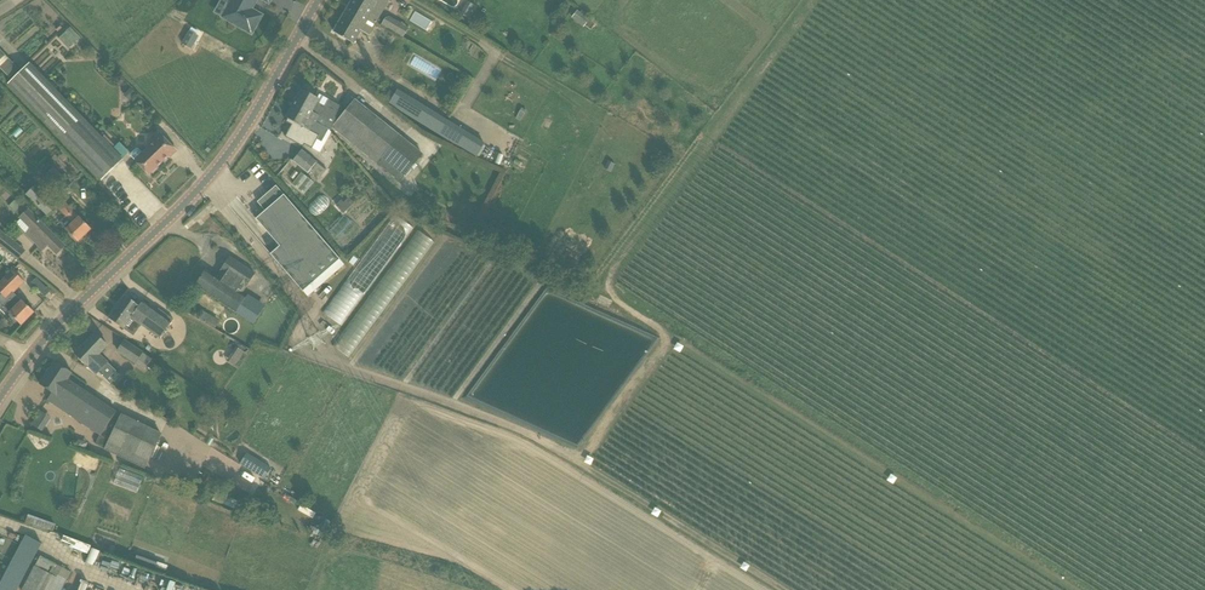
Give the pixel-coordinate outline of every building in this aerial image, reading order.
[(252,9),(257,0),(232,0),(222,18),(251,35),(263,15),(252,9)] [(377,23),(390,0),(352,0),(348,7),(369,19),(377,23)] [(469,0),(460,12),(469,18),(478,7),(469,0)] [(354,44),(369,19),(348,7),(334,32),(354,44)] [(595,24),(589,20),(586,18),(588,15),(582,10),(580,12),(578,10),(571,18),(583,27),(585,26),(591,30),(595,24)] [(381,25),(393,32),(399,22),(389,17),(385,18),(381,25)] [(61,35),(68,46),(80,39),(73,27),(61,35)] [(192,49),(199,36),(189,31),(182,44),(192,49)] [(18,69),(0,50),(0,68),(9,78),(18,69)] [(123,159),(35,69),(30,63),(8,84),(102,180),(123,159)] [(370,86),(374,90),(375,89),(378,85),(379,84),(374,81),(370,86)] [(131,88),(126,93),(131,99),(136,94),(131,88)] [(405,176),(423,154),(355,99),(347,109),(328,99),(325,106),(318,102),(320,99),(301,89),(291,108),(317,122),(329,129),(331,130),(332,128),(376,163),(376,162),(400,181),(405,176)] [(326,141),(323,139),(329,129),(317,122),(291,108),(286,117),(288,118),(286,122),(292,125),(285,137),(303,147),(304,145),(320,153),(326,141)] [(522,108),(516,119),(520,121),(526,110),(522,108)] [(460,128),(448,121),(439,135),(451,142),(460,128)] [(552,133),(546,131),(542,138),(548,141),(552,133)] [(170,158),(177,151),(160,134),(146,147),(148,149),(143,153),(138,148),(136,148),(131,154),(131,156),(135,160),(135,161),(149,175),(169,156),(170,158)] [(310,171),(319,178),(326,170),(318,163),(302,150),(293,161),(308,173),(310,171)] [(71,183),(54,166),(45,176),(62,192),(71,183)] [(605,173),(599,169),(594,177),(601,181),(605,173)] [(294,186),(305,193),(312,184),(301,176),(294,186)] [(36,184),(26,194),(48,215),(58,206),(36,184)] [(303,291),(340,259),(276,186),(257,202),(265,211),(256,219),(280,246),(271,254),(303,291)] [(78,242),(91,229),(65,201),(58,208),(65,216),(59,222),(78,242)] [(344,214),(349,208),(344,203),(343,202),(340,202),(336,206),(344,214)] [(24,205),(17,213),(16,213),(32,229),(27,234),(43,250),(48,245),(57,254),(65,247),(24,205)] [(325,314),(341,326),(412,229),(395,216),(325,314)] [(435,242),(418,229),(332,345),(349,357),(435,242)] [(0,231),(0,247),(7,253),(15,243),(0,231)] [(206,295),(255,323),(266,304),(249,294),(247,297),(242,294),(256,271),(231,256),(218,278),(205,270),(197,284),(208,291),(206,295)] [(16,290),(24,282),(12,271),(0,284),(0,292),(7,299),(16,290)] [(32,283),(35,287),(41,282),(37,278),(32,283)] [(21,325),(34,312),(16,294),(9,301),(0,309),(7,316),(10,314),(21,325)] [(160,338),(171,323),(142,302),(139,306),(125,296),(109,318),(124,329),(132,318),(138,323),(160,338)] [(203,311),(199,320),(216,327),(220,318),(203,311)] [(100,354),(108,346),(95,333),(75,354),(88,367),(97,375),(109,362),(100,354)] [(144,352),(124,339),(117,351),(137,364),(144,352)] [(237,347),(232,354),(242,361),(247,354),(243,351),(237,347)] [(55,362),(40,385),(52,393),(47,400),(77,420),(99,435),(96,443),(105,448),(105,449),(145,468),(150,459),(160,437),(162,433),(122,413),(121,415),(68,379),(72,373),(55,362)] [(219,406),(224,410),(227,405),(222,401),(219,406)] [(44,430),(51,416),(42,411),(35,426),(44,430)] [(247,453),(240,464),(264,479),(271,468),(247,453)] [(53,532),(56,523),(29,514),(26,522),(53,532)] [(42,544),(26,536),(0,585),(0,589),(14,589),(19,580),(21,582),(32,560),(29,558),(35,547),(39,549),(42,544)] [(110,545),(108,552),(113,554),(116,547),(110,545)] [(95,564),(100,550),(92,547),(87,561),(95,564)] [(135,561),(155,568),(156,568),(157,563),(137,555),(135,561)] [(71,572),(41,556),(36,565),(35,565),(22,589),(62,589),(71,572)]
